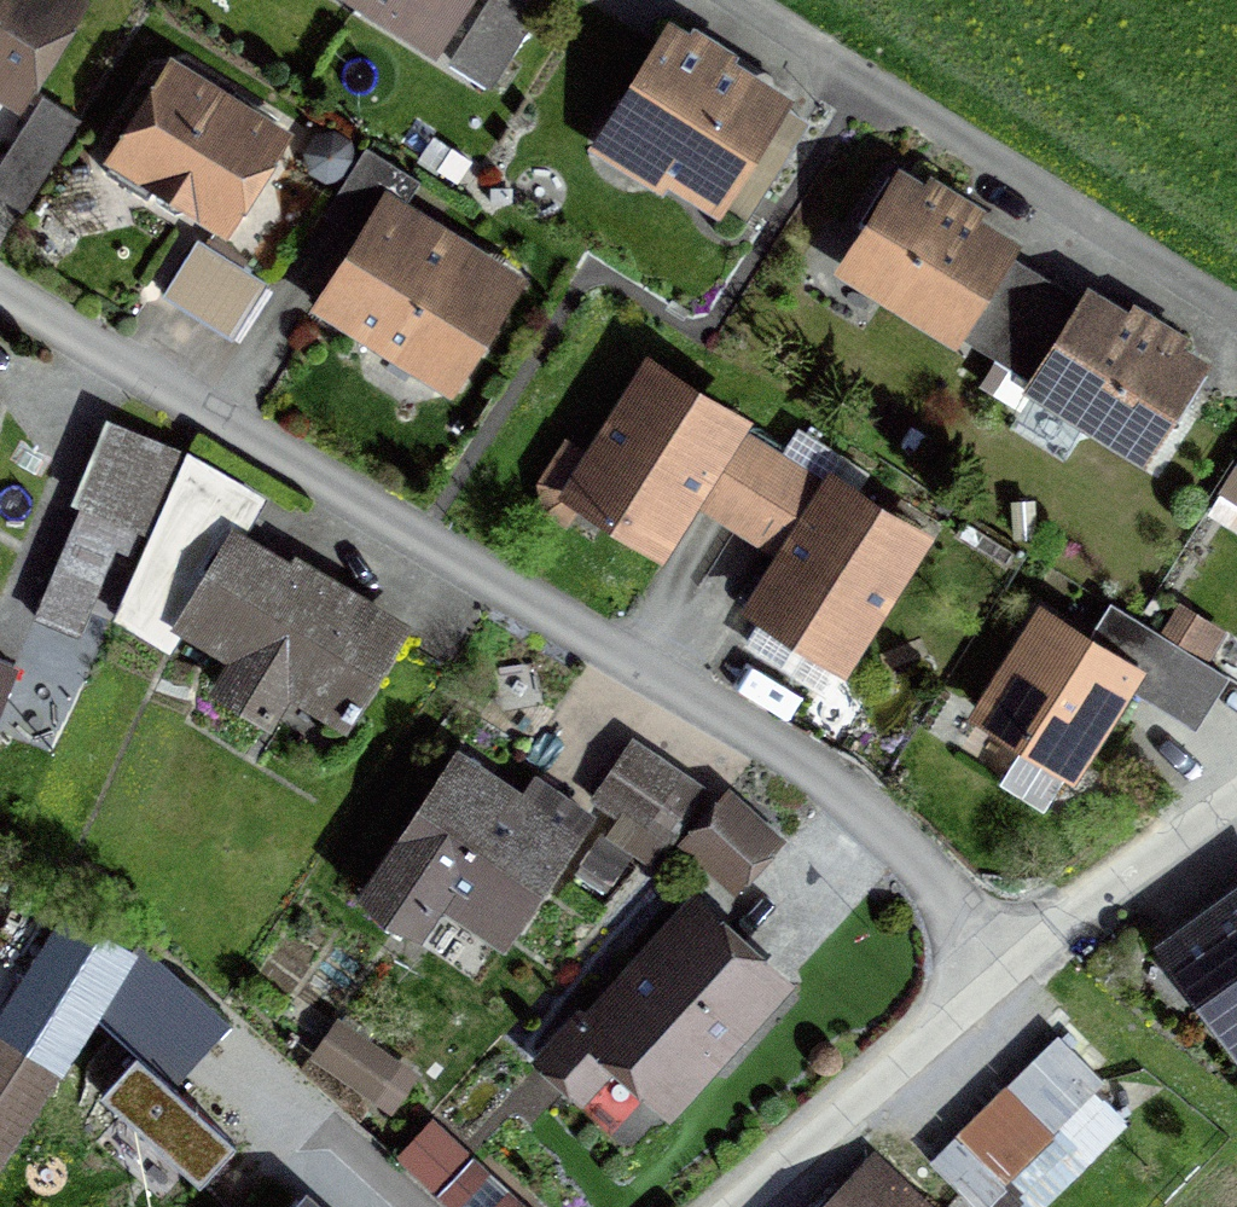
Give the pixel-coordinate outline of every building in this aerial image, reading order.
[(16,91),(74,0),(0,0),(0,82),(16,91)] [(458,0),(362,0),(431,43),(458,0)] [(431,43),(494,82),(545,0),(458,0),(431,43)] [(668,25),(596,142),(742,231),(764,195),(737,178),(787,97),(668,25)] [(174,36),(104,141),(225,221),(295,116),(174,36)] [(37,107),(0,170),(0,193),(23,206),(70,127),(37,107)] [(907,156),(837,261),(959,342),(1029,236),(907,156)] [(376,169),(304,291),(446,375),(519,254),(376,169)] [(198,235),(161,294),(157,300),(225,343),(266,278),(198,235)] [(1086,277),(1022,387),(1153,463),(1217,353),(1086,277)] [(731,513),(778,435),(742,414),(753,396),(646,331),(555,480),(657,542),(690,488),(731,513)] [(175,428),(96,399),(24,591),(91,616),(128,517),(141,521),(175,428)] [(778,435),(731,513),(769,536),(735,592),(844,658),(936,507),(827,442),(816,459),(778,435)] [(1227,477),(1236,483),(1236,460),(1227,477)] [(408,607),(224,502),(162,609),(225,645),(207,676),(255,703),(267,683),(340,725),(408,607)] [(1040,618),(983,713),(1072,766),(1121,684),(1129,671),(1089,647),(1040,618)] [(1101,626),(1089,647),(1129,671),(1121,684),(1199,731),(1229,680),(1156,636),(1146,653),(1101,626)] [(629,729),(586,794),(652,838),(695,773),(629,729)] [(525,778),(515,793),(453,751),(391,842),(344,912),(411,956),(438,915),(504,960),(595,825),(525,778)] [(724,788),(682,839),(741,887),(782,836),(724,788)] [(576,1016),(544,1051),(580,1083),(610,1051),(664,1101),(792,961),(695,873),(570,1010),(576,1016)] [(1170,955),(1236,1046),(1236,1045),(1236,907),(1170,955)] [(0,1013),(0,1044),(56,1078),(94,1017),(128,961),(58,918),(0,1013)] [(140,943),(128,961),(94,1017),(173,1091),(231,1029),(140,943)] [(930,1165),(977,1206),(994,1206),(1106,1082),(1049,1032),(930,1165)] [(56,1078),(0,1044),(0,1168),(56,1078)] [(812,1206),(928,1206),(862,1150),(812,1206)] [(305,1197),(296,1206),(316,1206),(305,1197)]
